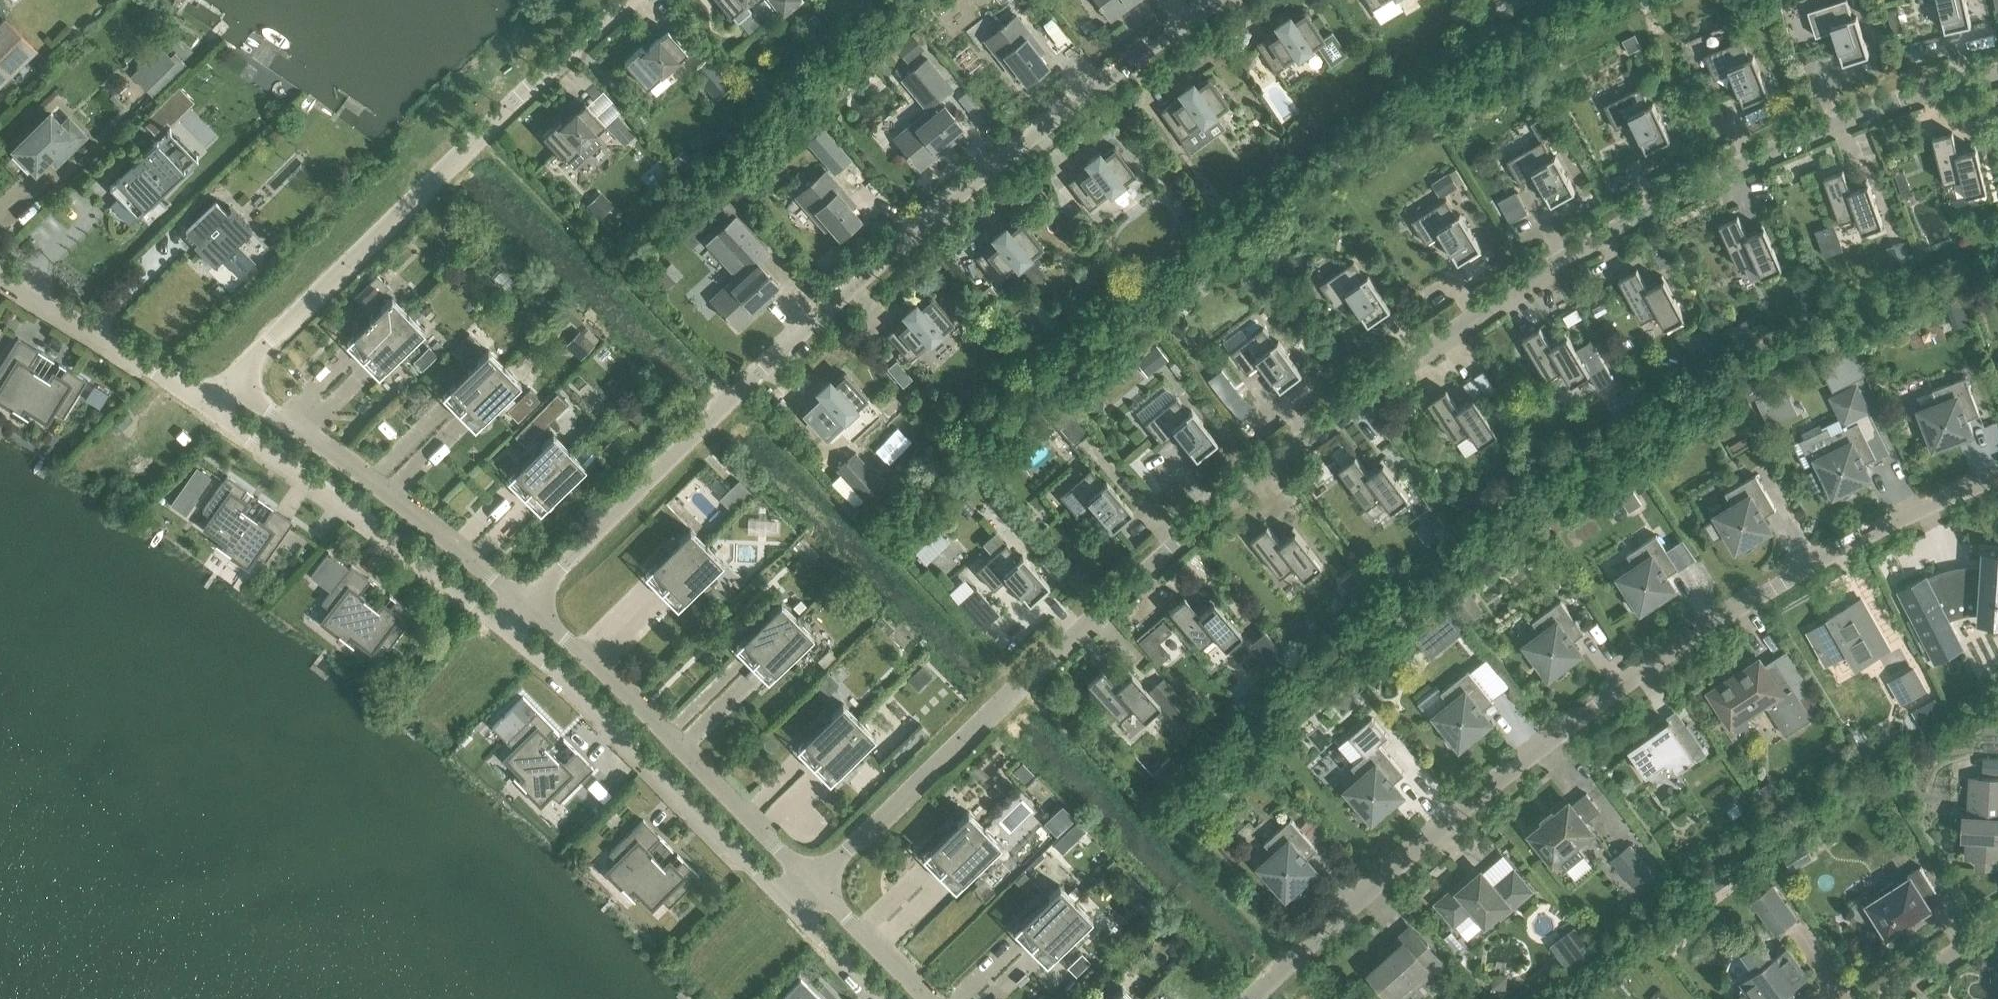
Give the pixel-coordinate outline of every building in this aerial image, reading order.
[(729,16),(731,14),(737,22),(749,12),(743,5),(747,1),(747,0),(716,0),(729,16)] [(782,14),(800,0),(770,0),(782,14)] [(1098,4),(1097,5),(1099,9),(1101,8),(1110,20),(1138,0),(1095,0),(1098,4)] [(1371,10),(1387,0),(1365,0),(1371,10)] [(1852,18),(1846,0),(1842,0),(1807,11),(1815,37),(1833,31),(1843,63),(1868,55),(1856,16),(1852,18)] [(1945,30),(1971,24),(1965,0),(1938,0),(1945,30)] [(1897,9),(1887,11),(1891,34),(1901,32),(1897,9)] [(1330,65),(1345,54),(1331,33),(1323,39),(1305,11),(1291,21),(1288,17),(1274,26),(1277,30),(1255,44),(1274,73),(1296,58),(1299,62),(1312,53),(1310,49),(1316,45),(1330,65)] [(813,14),(802,24),(810,33),(821,24),(813,14)] [(1469,31),(1478,25),(1471,15),(1462,20),(1469,31)] [(1033,48),(1038,44),(1016,16),(1004,25),(1003,23),(999,26),(1000,28),(995,32),(999,36),(988,46),(1006,69),(1011,65),(1025,84),(1048,67),(1033,48)] [(1050,18),(1043,24),(1046,30),(1058,45),(1067,37),(1055,23),(1050,18)] [(7,74),(4,71),(22,53),(0,32),(0,80),(7,74)] [(675,63),(686,52),(669,32),(659,41),(657,39),(648,47),(649,48),(645,51),(641,46),(623,62),(646,88),(664,72),(663,71),(674,61),(675,63)] [(1635,34),(1622,41),(1629,53),(1641,47),(1635,34)] [(912,35),(895,48),(907,62),(923,49),(912,35)] [(179,36),(170,45),(183,59),(193,50),(179,36)] [(1753,56),(1749,58),(1742,39),(1704,55),(1714,80),(1731,73),(1743,104),(1768,93),(1753,56)] [(160,47),(131,75),(145,89),(174,61),(170,57),(160,47)] [(174,52),(170,57),(174,61),(179,57),(174,52)] [(933,102),(951,88),(927,60),(902,81),(927,111),(898,134),(908,146),(903,150),(907,154),(905,156),(908,159),(910,158),(919,170),(947,147),(943,142),(961,127),(943,105),(939,109),(933,102)] [(1214,115),(1228,105),(1208,77),(1194,87),(1191,83),(1178,93),(1181,97),(1160,112),(1180,140),(1201,124),(1204,128),(1217,119),(1214,115)] [(1640,87),(1604,105),(1615,129),(1632,121),(1646,151),(1670,139),(1653,103),(1649,105),(1640,87)] [(593,135),(604,125),(586,105),(577,114),(575,112),(566,120),(567,121),(563,125),(559,120),(542,136),(565,161),(567,160),(573,166),(584,156),(578,149),(582,145),(581,144),(592,134),(593,135)] [(617,113),(605,125),(623,145),(635,134),(617,113)] [(50,114),(14,149),(36,170),(53,153),(60,160),(85,135),(68,118),(61,125),(50,114)] [(1547,115),(1532,124),(1541,140),(1556,131),(1547,115)] [(1303,121),(1299,125),(1300,130),(1304,134),(1310,132),(1312,127),(1309,122),(1303,121)] [(822,127),(805,142),(834,174),(851,159),(822,127)] [(1961,179),(1965,195),(1986,190),(1976,149),(1957,153),(1952,132),(1932,137),(1944,183),(1961,179)] [(156,141),(109,187),(137,215),(149,204),(152,207),(160,199),(157,196),(184,169),(156,141)] [(1542,141),(1506,161),(1519,184),(1535,175),(1551,204),(1575,191),(1555,156),(1552,158),(1542,141)] [(1122,184),(1135,173),(1114,146),(1101,157),(1098,153),(1085,163),(1088,167),(1067,183),(1088,210),(1109,194),(1112,198),(1125,188),(1122,184)] [(682,151),(672,160),(687,177),(697,168),(682,151)] [(844,201),(849,197),(825,170),(814,180),(813,179),(809,182),(811,183),(795,197),(818,224),(823,220),(839,238),(860,220),(844,201)] [(1856,216),(1862,232),(1882,225),(1868,184),(1850,191),(1842,170),(1823,177),(1839,222),(1856,216)] [(1903,170),(1894,174),(1898,185),(1907,181),(1903,170)] [(1449,173),(1432,184),(1441,197),(1457,187),(1449,173)] [(1516,192),(1498,202),(1509,222),(1527,213),(1516,192)] [(601,193),(587,206),(598,219),(612,206),(601,193)] [(215,199),(186,229),(204,247),(200,251),(214,265),(221,259),(224,262),(239,246),(237,243),(251,229),(230,207),(227,211),(215,199)] [(1446,199),(1411,221),(1426,244),(1441,234),(1459,262),(1481,248),(1460,214),(1456,216),(1446,199)] [(1186,210),(1177,218),(1185,227),(1195,219),(1186,210)] [(1755,260),(1762,276),(1782,267),(1764,229),(1747,236),(1737,216),(1719,225),(1738,268),(1755,260)] [(1030,257),(1042,247),(1020,220),(1007,231),(1004,227),(992,238),(995,241),(975,258),(996,285),(1017,268),(1020,272),(1033,261),(1030,257)] [(1833,224),(1815,231),(1824,256),(1842,250),(1833,224)] [(1902,242),(1886,248),(1892,265),(1908,259),(1902,242)] [(671,262),(655,277),(666,289),(682,274),(671,262)] [(1353,262),(1320,285),(1335,307),(1350,296),(1369,324),(1391,309),(1368,276),(1365,278),(1353,262)] [(760,301),(777,284),(758,263),(740,280),(736,275),(715,295),(725,306),(720,310),(724,315),(723,316),(726,320),(727,318),(737,330),(764,305),(760,301)] [(1657,312),(1665,328),(1684,317),(1664,280),(1647,289),(1637,269),(1619,279),(1641,321),(1657,312)] [(377,275),(353,298),(365,310),(374,302),(389,287),(377,275)] [(991,286),(980,295),(987,303),(998,295),(991,286)] [(1804,291),(1802,297),(1808,311),(1821,305),(1813,287),(1804,291)] [(941,333),(953,322),(931,296),(918,307),(915,304),(903,314),(906,318),(886,335),(909,361),(929,344),(932,347),(944,337),(941,333)] [(353,335),(369,352),(408,313),(391,297),(353,335)] [(1960,297),(1944,303),(1949,316),(1965,310),(1960,297)] [(408,313),(369,352),(385,368),(424,330),(408,313)] [(1753,316),(1727,329),(1735,345),(1761,333),(1753,316)] [(1710,321),(1699,326),(1707,342),(1713,354),(1724,349),(1710,321)] [(1263,328),(1231,352),(1246,374),(1261,363),(1281,390),(1302,374),(1278,341),(1275,344),(1263,328)] [(1562,370),(1571,384),(1590,373),(1568,337),(1551,347),(1540,328),(1522,338),(1547,379),(1562,370)] [(579,331),(565,346),(580,359),(594,345),(579,331)] [(469,333),(451,351),(462,361),(479,344),(469,333)] [(86,381),(66,368),(60,378),(53,373),(49,380),(28,367),(38,351),(18,338),(0,366),(0,383),(2,385),(0,388),(0,401),(20,414),(24,408),(46,422),(53,411),(63,417),(86,381)] [(1156,345),(1135,361),(1147,376),(1167,360),(1156,345)] [(1850,345),(1818,361),(1833,391),(1865,375),(1850,345)] [(428,348),(414,362),(422,370),(436,356),(428,348)] [(449,387),(465,404),(504,366),(488,349),(449,387)] [(504,366),(465,404),(482,421),(520,383),(504,366)] [(855,409),(868,398),(844,372),(832,384),(829,380),(817,391),(820,395),(801,413),(824,438),(843,420),(847,424),(859,413),(855,409)] [(1922,412),(1928,427),(1927,428),(1925,429),(1924,430),(1923,432),(1922,434),(1922,435),(1922,436),(1922,438),(1923,439),(1923,441),(1924,442),(1926,443),(1928,445),(1929,445),(1931,445),(1932,445),(1934,445),(1957,437),(1956,434),(1967,430),(1964,421),(1979,415),(1965,377),(1932,390),(1938,406),(1922,412)] [(1784,385),(1756,399),(1770,428),(1799,415),(1784,385)] [(94,386),(86,400),(100,408),(108,394),(94,386)] [(1834,398),(1844,420),(1866,409),(1855,388),(1834,398)] [(529,389),(507,410),(517,421),(539,400),(529,389)] [(1471,431),(1480,445),(1498,433),(1474,398),(1459,409),(1446,390),(1429,402),(1456,441),(1471,431)] [(1608,402),(1617,418),(1636,407),(1627,391),(1608,402)] [(557,394),(516,436),(525,444),(566,403),(557,394)] [(644,397),(627,413),(636,422),(653,406),(644,397)] [(1175,397),(1143,423),(1160,444),(1174,432),(1195,459),(1216,442),(1191,410),(1187,413),(1175,397)] [(1087,433),(1072,415),(1057,428),(1072,446),(1087,433)] [(1819,460),(1834,492),(1835,493),(1836,494),(1837,495),(1839,496),(1841,497),(1844,497),(1845,497),(1847,496),(1849,495),(1850,493),(1851,492),(1852,491),(1852,489),(1852,487),(1852,485),(1851,483),(1855,481),(1854,479),(1865,474),(1861,465),(1876,458),(1868,440),(1858,422),(1826,437),(1834,452),(1819,460)] [(514,471),(530,487),(569,450),(552,433),(514,471)] [(1878,435),(1868,440),(1876,458),(1887,452),(1878,435)] [(569,450),(530,487),(547,504),(585,466),(569,450)] [(836,470),(862,497),(880,480),(855,453),(836,470)] [(201,457),(175,493),(188,502),(214,466),(201,457)] [(1382,497),(1392,511),(1409,498),(1384,463),(1369,475),(1355,457),(1339,469),(1367,507),(1382,497)] [(1089,469),(1058,496),(1076,516),(1089,504),(1111,530),(1131,512),(1105,481),(1102,484),(1089,469)] [(1728,532),(1737,547),(1738,549),(1740,550),(1741,551),(1744,551),(1746,551),(1748,551),(1749,550),(1751,549),(1752,547),(1753,546),(1754,544),(1754,543),(1754,541),(1754,540),(1753,538),(1753,537),(1757,535),(1755,533),(1766,527),(1761,518),(1775,510),(1755,475),(1725,493),(1733,508),(1704,524),(1713,541),(1728,532)] [(265,561),(292,522),(273,508),(262,524),(242,509),(246,503),(240,498),(246,489),(227,476),(202,511),(212,518),(204,528),(216,536),(212,542),(247,567),(256,554),(265,561)] [(1633,492),(1620,500),(1628,512),(1641,504),(1633,492)] [(1468,496),(1458,497),(1460,509),(1469,508),(1468,496)] [(1444,508),(1425,522),(1435,534),(1453,519),(1444,508)] [(1295,565),(1306,579),(1323,565),(1296,532),(1281,544),(1267,526),(1251,539),(1281,576),(1295,565)] [(651,566),(667,583),(706,545),(690,528),(651,566)] [(937,531),(909,557),(921,570),(948,544),(937,531)] [(1622,578),(1631,592),(1630,593),(1629,594),(1628,596),(1627,597),(1627,599),(1627,600),(1627,601),(1627,603),(1628,604),(1629,606),(1630,607),(1631,608),(1634,609),(1635,609),(1637,609),(1638,609),(1641,608),(1661,595),(1660,593),(1670,586),(1664,578),(1678,568),(1656,535),(1627,555),(1636,569),(1622,578)] [(1005,543),(975,570),(993,590),(1006,578),(1028,603),(1048,585),(1021,555),(1018,558),(1005,543)] [(706,545),(667,583),(684,600),(722,562),(706,545)] [(1984,551),(1983,573),(1974,573),(1968,573),(1962,574),(1957,574),(1952,576),(1942,579),(1937,580),(1932,583),(1928,584),(1925,578),(1900,591),(1913,616),(1934,657),(1936,660),(1961,647),(1945,618),(1949,616),(1953,614),(1957,613),(1961,612),(1970,610),(1974,610),(1980,610),(1980,620),(1997,621),(1997,552),(1984,551)] [(358,595),(369,580),(370,580),(351,565),(321,603),(331,610),(321,622),(346,641),(350,635),(371,651),(379,641),(388,648),(414,615),(396,600),(389,609),(382,604),(378,610),(358,595)] [(714,586),(706,594),(720,609),(728,601),(714,586)] [(958,603),(981,630),(999,614),(976,588),(958,603)] [(1212,635),(1224,648),(1240,634),(1212,602),(1198,614),(1183,597),(1168,611),(1199,647),(1212,635)] [(1848,651),(1856,667),(1888,649),(1861,600),(1827,618),(1829,620),(1808,632),(1826,664),(1848,651)] [(741,639),(758,656),(797,618),(780,601),(741,639)] [(1528,645),(1549,674),(1550,675),(1552,676),(1555,677),(1557,678),(1559,677),(1561,677),(1563,675),(1564,674),(1565,673),(1566,671),(1566,670),(1566,668),(1566,666),(1565,664),(1564,663),(1568,660),(1567,658),(1577,651),(1571,643),(1584,633),(1561,601),(1532,622),(1542,635),(1528,645)] [(1465,603),(1458,609),(1468,623),(1476,618),(1465,603)] [(1449,612),(1432,625),(1447,645),(1464,632),(1449,612)] [(1913,616),(1906,620),(1927,660),(1934,657),(1913,616)] [(797,618),(758,656),(774,673),(813,635),(797,618)] [(1162,621),(1138,642),(1157,665),(1169,655),(1158,642),(1171,631),(1162,621)] [(1249,644),(1275,675),(1291,662),(1264,631),(1249,644)] [(1766,705),(1785,735),(1812,718),(1810,716),(1798,698),(1775,661),(1765,668),(1759,659),(1707,693),(1730,728),(1732,727),(1734,731),(1738,732),(1748,725),(1749,721),(1746,718),(1766,705)] [(921,665),(907,679),(917,689),(931,675),(921,665)] [(1890,682),(1901,703),(1924,690),(1912,669),(1890,682)] [(1131,707),(1143,720),(1159,705),(1130,673),(1116,686),(1101,670),(1086,684),(1118,719),(1131,707)] [(1438,716),(1448,729),(1447,730),(1446,732),(1445,733),(1445,735),(1445,736),(1445,738),(1445,740),(1446,742),(1447,743),(1448,744),(1450,745),(1451,746),(1453,746),(1455,746),(1457,746),(1459,745),(1460,744),(1478,729),(1477,728),(1486,720),(1480,712),(1493,702),(1468,670),(1440,693),(1451,706),(1438,716)] [(829,676),(815,689),(824,699),(838,685),(829,676)] [(1148,691),(1179,726),(1187,719),(1156,684),(1148,691)] [(1807,692),(1798,698),(1810,716),(1820,710),(1807,692)] [(1934,698),(1912,711),(1926,734),(1948,721),(1934,698)] [(560,803),(593,768),(575,752),(562,766),(544,749),(549,744),(543,738),(551,730),(519,700),(490,732),(513,753),(504,762),(515,773),(511,778),(542,807),(552,796),(560,803)] [(803,740),(819,757),(858,719),(842,702),(803,740)] [(1349,790),(1360,803),(1359,804),(1358,806),(1357,808),(1357,810),(1357,811),(1357,813),(1358,814),(1359,816),(1360,817),(1361,818),(1363,819),(1365,820),(1367,820),(1369,819),(1370,819),(1372,818),(1390,802),(1389,800),(1398,792),(1391,785),(1404,774),(1379,744),(1388,737),(1372,717),(1349,737),(1364,755),(1351,767),(1362,779),(1349,790)] [(858,719),(819,757),(836,774),(875,736),(858,719)] [(1669,721),(1628,749),(1646,776),(1665,763),(1674,764),(1678,770),(1695,758),(1692,754),(1703,747),(1687,723),(1676,731),(1669,721)] [(1852,731),(1844,736),(1851,747),(1859,742),(1852,731)] [(1169,757),(1152,774),(1162,785),(1179,768),(1169,757)] [(1997,773),(1997,759),(1983,758),(1982,772),(1997,773)] [(1020,762),(1012,770),(1025,782),(1033,774),(1020,762)] [(1973,778),(1971,817),(1963,817),(1962,836),(1968,837),(1966,857),(1978,858),(1977,868),(1992,868),(1993,859),(1997,859),(1997,779),(1973,778)] [(1585,822),(1600,810),(1586,793),(1571,805),(1569,802),(1530,834),(1553,862),(1558,858),(1565,868),(1582,854),(1574,845),(1592,831),(1585,822)] [(1062,805),(1044,823),(1056,835),(1074,817),(1062,805)] [(928,848),(945,865),(984,827),(967,810),(928,848)] [(646,849),(659,837),(659,836),(642,819),(608,853),(617,861),(606,872),(628,893),(633,888),(651,907),(660,898),(669,906),(699,876),(682,859),(674,867),(669,862),(663,867),(646,849)] [(1305,860),(1317,849),(1291,819),(1264,843),(1275,856),(1263,867),(1286,893),(1287,894),(1289,896),(1292,896),(1293,896),(1295,896),(1296,896),(1298,896),(1299,895),(1301,893),(1301,892),(1302,891),(1302,890),(1303,889),(1303,887),(1303,886),(1303,885),(1302,884),(1301,882),(1301,881),(1304,878),(1302,876),(1311,868),(1305,860)] [(1076,822),(1064,833),(1073,842),(1085,831),(1076,822)] [(984,827),(945,865),(961,882),(1000,844),(984,827)] [(1803,843),(1782,857),(1792,872),(1813,858),(1803,843)] [(1614,858),(1635,883),(1650,870),(1630,845),(1614,858)] [(1935,891),(1936,891),(1921,867),(1919,867),(1920,868),(1906,876),(1908,879),(1895,888),(1892,883),(1880,890),(1883,896),(1869,905),(1887,933),(1928,907),(1922,899),(1935,891)] [(997,870),(985,881),(993,890),(1005,879),(997,870)] [(1495,887),(1481,871),(1468,883),(1465,879),(1436,904),(1453,924),(1472,908),(1486,924),(1508,905),(1511,908),(1531,891),(1514,871),(1495,887)] [(1032,881),(1024,889),(1032,897),(1040,890),(1032,881)] [(1020,922),(1036,939),(1075,901),(1059,884),(1020,922)] [(1750,901),(1776,935),(1797,919),(1772,885),(1750,901)] [(1075,901),(1036,939),(1053,956),(1091,918),(1075,901)] [(1573,928),(1550,946),(1572,974),(1595,956),(1573,928)] [(1442,963),(1415,933),(1404,942),(1399,937),(1388,947),(1393,952),(1369,973),(1392,998),(1401,998),(1410,991),(1405,985),(1425,968),(1430,973),(1442,963)] [(1808,977),(1786,947),(1772,958),(1761,944),(1744,957),(1754,971),(1740,982),(1744,988),(1732,997),(1733,998),(1785,998),(1795,991),(1793,988),(1808,977)] [(1081,953),(1067,967),(1076,975),(1090,962),(1081,953)] [(1121,986),(1108,998),(1133,998),(1121,986)]
